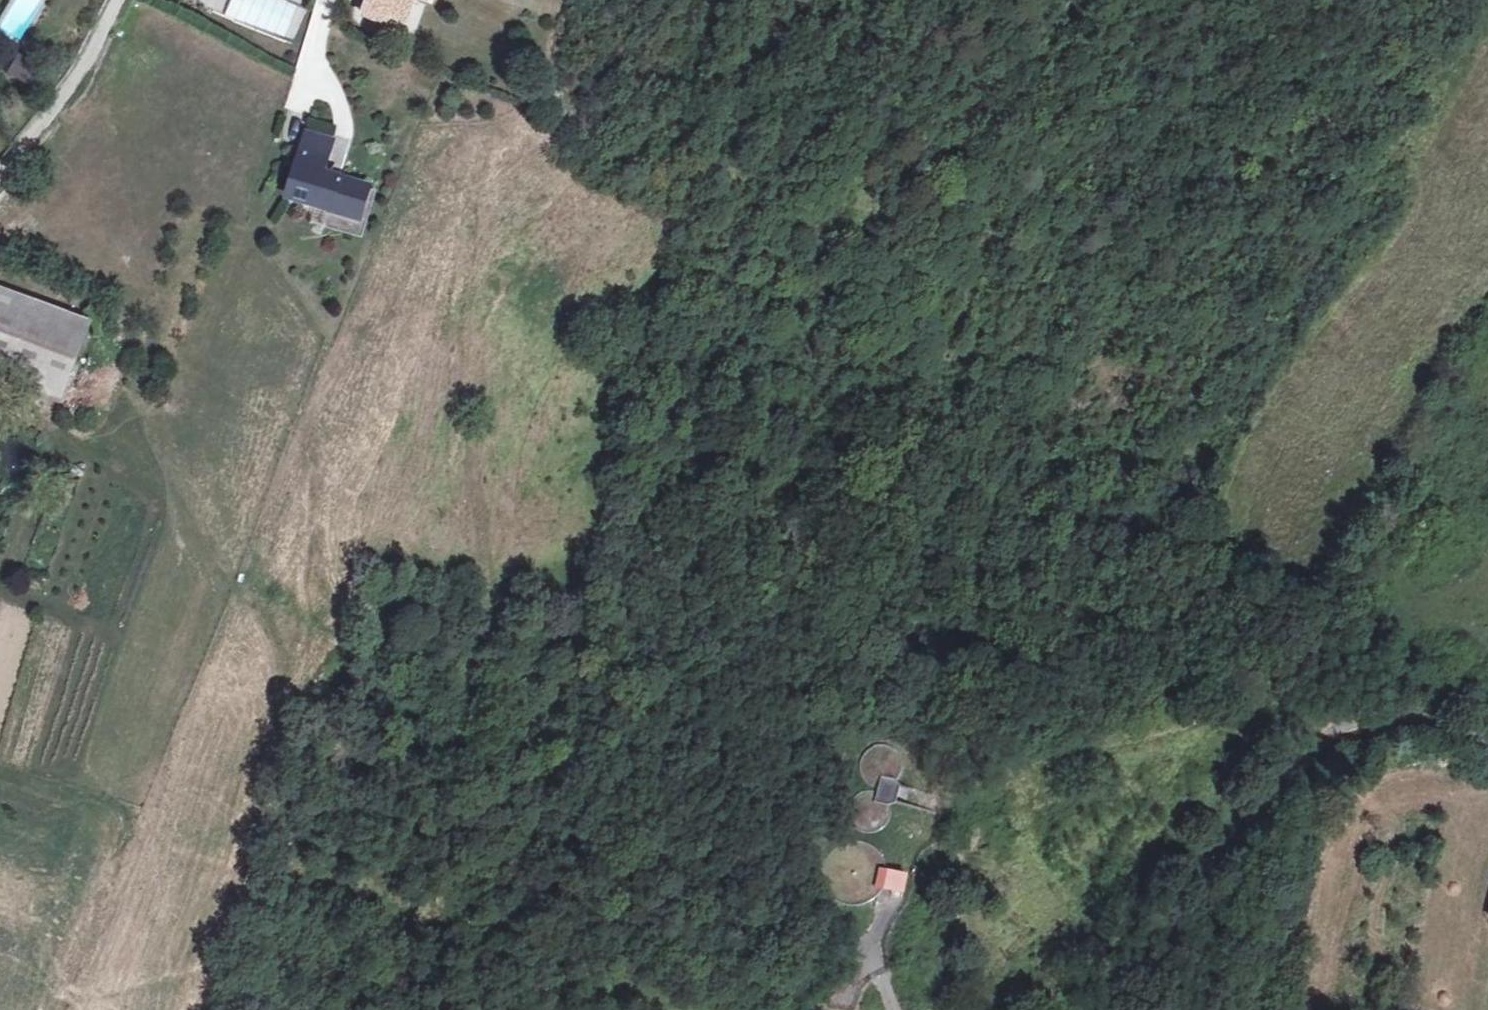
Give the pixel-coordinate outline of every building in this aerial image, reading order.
[(365,16),(377,21),(381,14),(407,25),(417,0),(372,0),(365,16)] [(310,136),(304,152),(325,158),(330,142),(310,136)] [(304,152),(302,151),(288,195),(316,205),(329,209),(357,218),(366,189),(319,174),(325,158),(304,152)] [(329,209),(316,205),(310,221),(323,225),(329,209)] [(66,390),(87,338),(0,303),(0,364),(66,390)] [(885,781),(879,802),(892,805),(898,803),(902,788),(899,783),(885,781)] [(883,871),(879,887),(905,891),(909,876),(883,871)]
